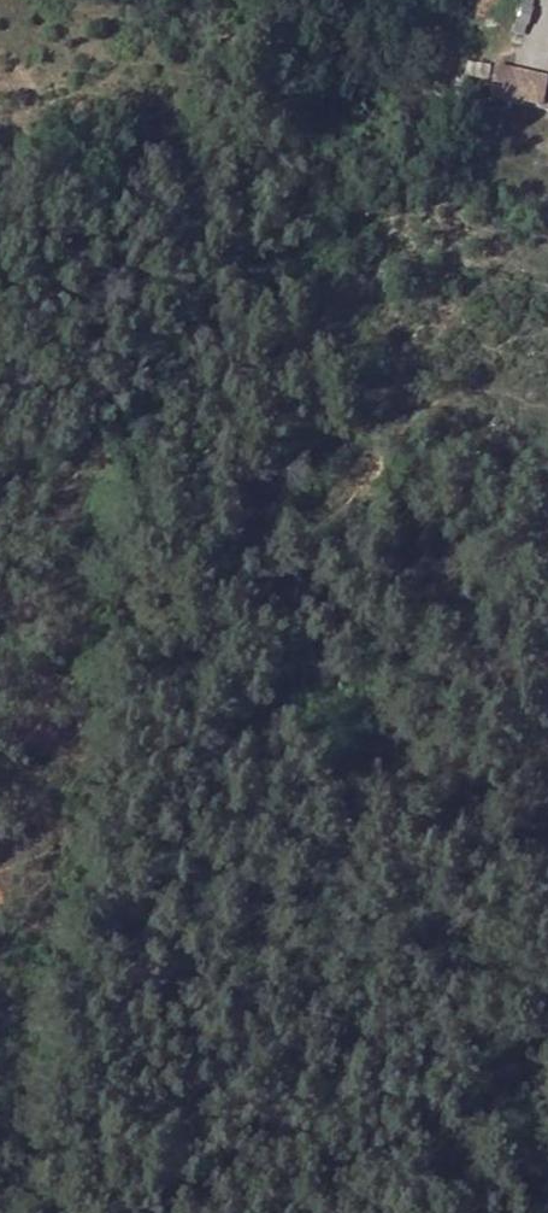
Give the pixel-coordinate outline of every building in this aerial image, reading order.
[(541,105),(547,81),(500,71),(494,94),(541,105)]
